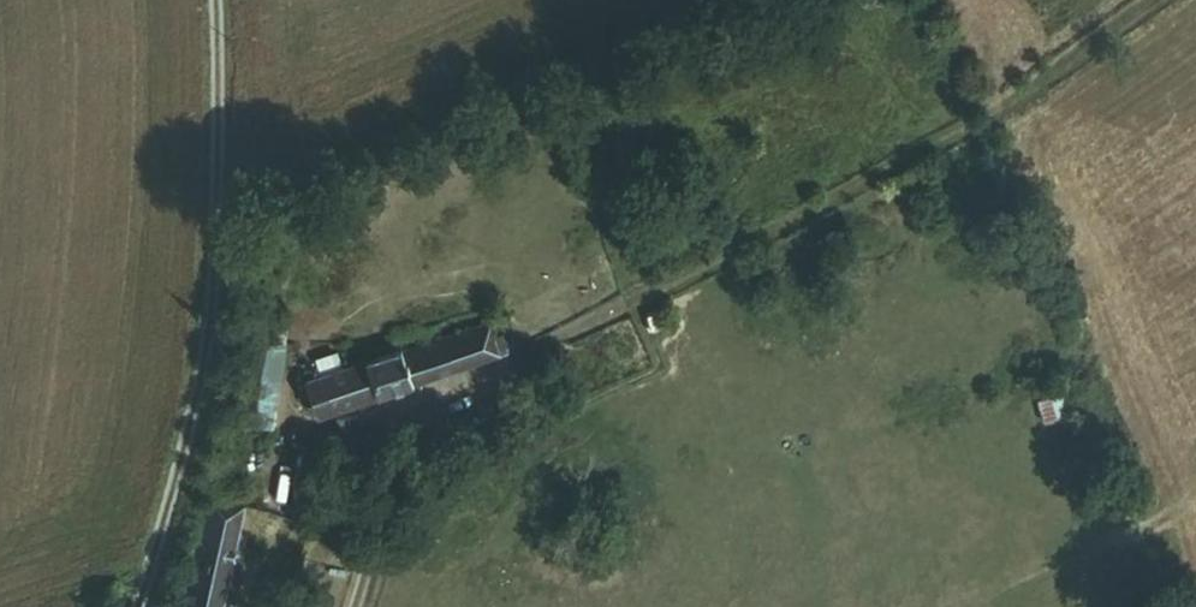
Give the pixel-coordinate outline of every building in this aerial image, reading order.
[(310,380),(322,415),(498,355),(493,338),(487,321),(310,380)] [(501,336),(493,338),(498,355),(507,352),(501,336)] [(274,418),(283,343),(250,339),(241,414),(274,418)] [(1072,389),(1036,400),(1044,424),(1080,413),(1072,389)] [(240,422),(273,427),(274,418),(241,414),(240,422)] [(213,502),(190,606),(222,606),(244,509),(213,502)]
